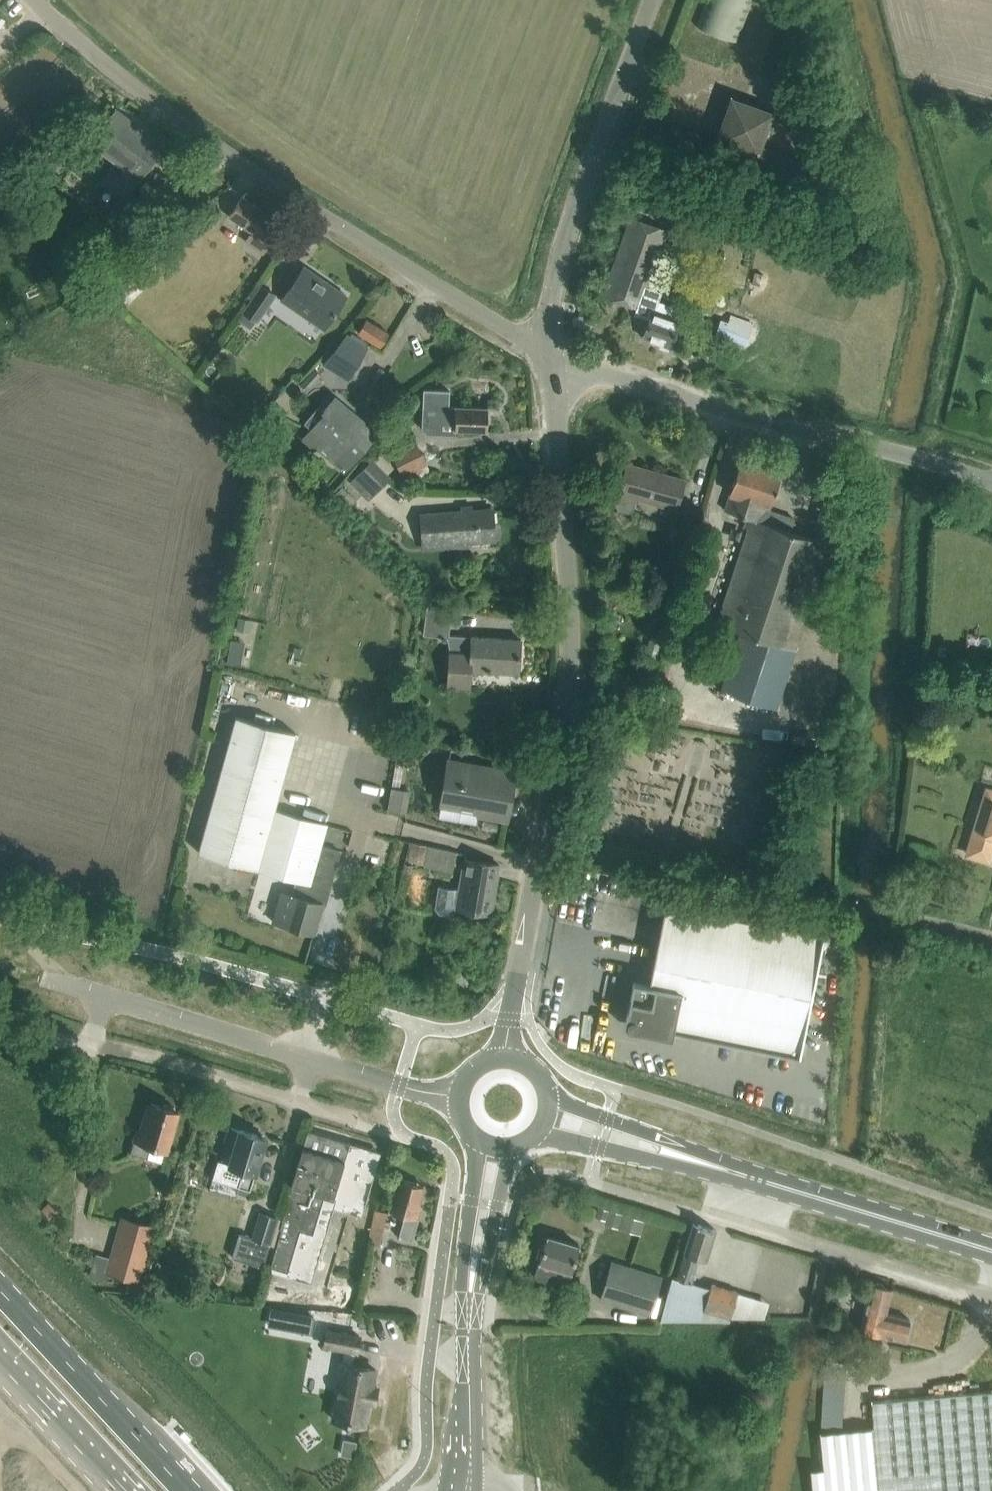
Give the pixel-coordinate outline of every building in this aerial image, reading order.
[(696,26),(714,33),(737,42),(754,0),(706,0),(696,26)] [(751,174),(760,149),(773,112),(731,97),(709,160),(751,174)] [(123,171),(122,173),(111,165),(110,166),(110,167),(98,183),(121,200),(162,147),(140,129),(141,127),(138,124),(137,127),(116,111),(104,127),(93,141),(115,157),(112,162),(123,171)] [(760,149),(751,174),(823,199),(831,174),(760,149)] [(242,197),(231,213),(230,215),(253,230),(244,241),(262,254),(283,225),(242,197)] [(649,318),(642,337),(670,347),(679,320),(678,320),(682,309),(657,300),(660,293),(647,289),(668,230),(630,216),(602,296),(638,309),(636,313),(649,318)] [(304,267),(293,283),(281,299),(324,328),(346,296),(304,267)] [(243,312),(256,322),(275,294),(262,285),(243,312)] [(358,332),(380,346),(389,333),(366,319),(358,332)] [(721,319),(715,334),(746,345),(751,330),(721,319)] [(347,334),(323,364),(348,379),(367,347),(347,334)] [(455,429),(467,429),(487,430),(488,408),(449,407),(449,391),(423,390),(423,407),(428,407),(428,422),(455,423),(455,429)] [(338,465),(338,466),(344,471),(376,432),(375,431),(372,435),(345,411),(347,408),(336,398),(335,397),(323,411),(318,407),(305,422),(312,428),(303,438),(315,448),(324,438),(351,461),(344,469),(338,465)] [(275,401),(270,407),(278,413),(283,407),(275,401)] [(391,451),(402,476),(427,465),(415,440),(391,451)] [(371,457),(349,482),(368,499),(391,474),(371,457)] [(748,528),(716,626),(739,633),(721,689),(775,706),(794,651),(824,563),(830,544),(833,536),(843,504),(824,498),(814,530),(812,538),(795,532),(800,517),(769,507),(781,473),(741,460),(735,479),(724,510),(745,517),(742,526),(748,528)] [(627,463),(616,504),(617,506),(619,509),(621,510),(624,511),(628,511),(631,510),(633,508),(636,497),(676,508),(684,479),(627,463)] [(669,573),(684,578),(703,512),(688,508),(669,573)] [(468,536),(469,541),(495,539),(499,538),(501,535),(500,525),(497,523),(494,523),(493,509),(423,514),(425,540),(468,536)] [(421,609),(418,633),(450,637),(453,608),(429,605),(429,610),(421,609)] [(449,685),(450,685),(470,686),(471,670),(519,673),(521,639),(473,636),(472,652),(451,650),(449,685)] [(297,733),(239,718),(201,851),(258,867),(274,809),(276,809),(297,733)] [(515,773),(474,765),(448,761),(441,802),(479,808),(478,813),(507,818),(515,773)] [(391,787),(388,810),(407,813),(410,790),(391,787)] [(988,860),(991,848),(991,790),(987,789),(967,854),(988,860)] [(327,824),(276,809),(258,867),(297,878),(292,894),(282,891),(273,920),(314,932),(322,904),(324,904),(340,850),(321,845),(327,824)] [(408,855),(407,860),(424,863),(427,846),(411,842),(408,855)] [(439,913),(448,915),(457,908),(491,913),(499,864),(465,859),(460,889),(438,885),(435,908),(439,913)] [(672,1037),(673,1031),(688,1034),(800,1056),(824,936),(665,904),(649,983),(633,980),(625,1024),(627,1023),(628,1025),(628,1026),(626,1028),(672,1037)] [(138,1129),(131,1152),(162,1162),(168,1142),(172,1143),(176,1130),(172,1128),(177,1111),(149,1102),(141,1130),(138,1129)] [(218,1160),(213,1178),(239,1186),(250,1190),(266,1137),(231,1127),(231,1129),(228,1128),(223,1142),(226,1143),(226,1145),(235,1147),(230,1164),(218,1160)] [(399,1237),(412,1241),(422,1205),(418,1204),(424,1185),(399,1178),(394,1197),(390,1210),(405,1214),(399,1237)] [(239,1186),(237,1192),(248,1196),(250,1190),(239,1186)] [(375,1209),(369,1243),(381,1247),(387,1212),(375,1209)] [(263,1266),(278,1218),(260,1213),(253,1238),(239,1234),(232,1257),(263,1266)] [(160,1227),(123,1216),(106,1273),(140,1285),(160,1227)] [(716,1229),(693,1223),(677,1277),(692,1282),(699,1258),(707,1261),(716,1229)] [(551,1280),(555,1266),(558,1267),(553,1284),(565,1288),(571,1271),(579,1245),(546,1235),(538,1261),(539,1261),(535,1275),(551,1280)] [(598,1301),(648,1316),(660,1279),(610,1264),(598,1301)] [(672,1276),(659,1322),(660,1322),(729,1322),(730,1317),(745,1318),(751,1299),(734,1295),(734,1294),(709,1286),(709,1287),(692,1282),(677,1277),(673,1276),(672,1276)] [(881,1335),(881,1333),(904,1339),(909,1318),(886,1313),(892,1288),(885,1287),(883,1283),(877,1282),(874,1284),(871,1283),(860,1330),(881,1335)] [(272,1309),(269,1324),(311,1332),(314,1317),(272,1309)] [(337,1389),(334,1410),(332,1418),(365,1424),(370,1402),(374,1403),(377,1386),(373,1385),(376,1369),(352,1365),(355,1351),(356,1351),(359,1335),(328,1329),(325,1345),(344,1349),(342,1363),(340,1362),(335,1388),(337,1389)] [(870,1401),(872,1428),(877,1490),(991,1490),(991,1390),(870,1401)] [(872,1428),(819,1433),(823,1468),(810,1469),(812,1490),(877,1490),(872,1428)] [(356,1439),(343,1437),(340,1452),(353,1454),(356,1439)]
